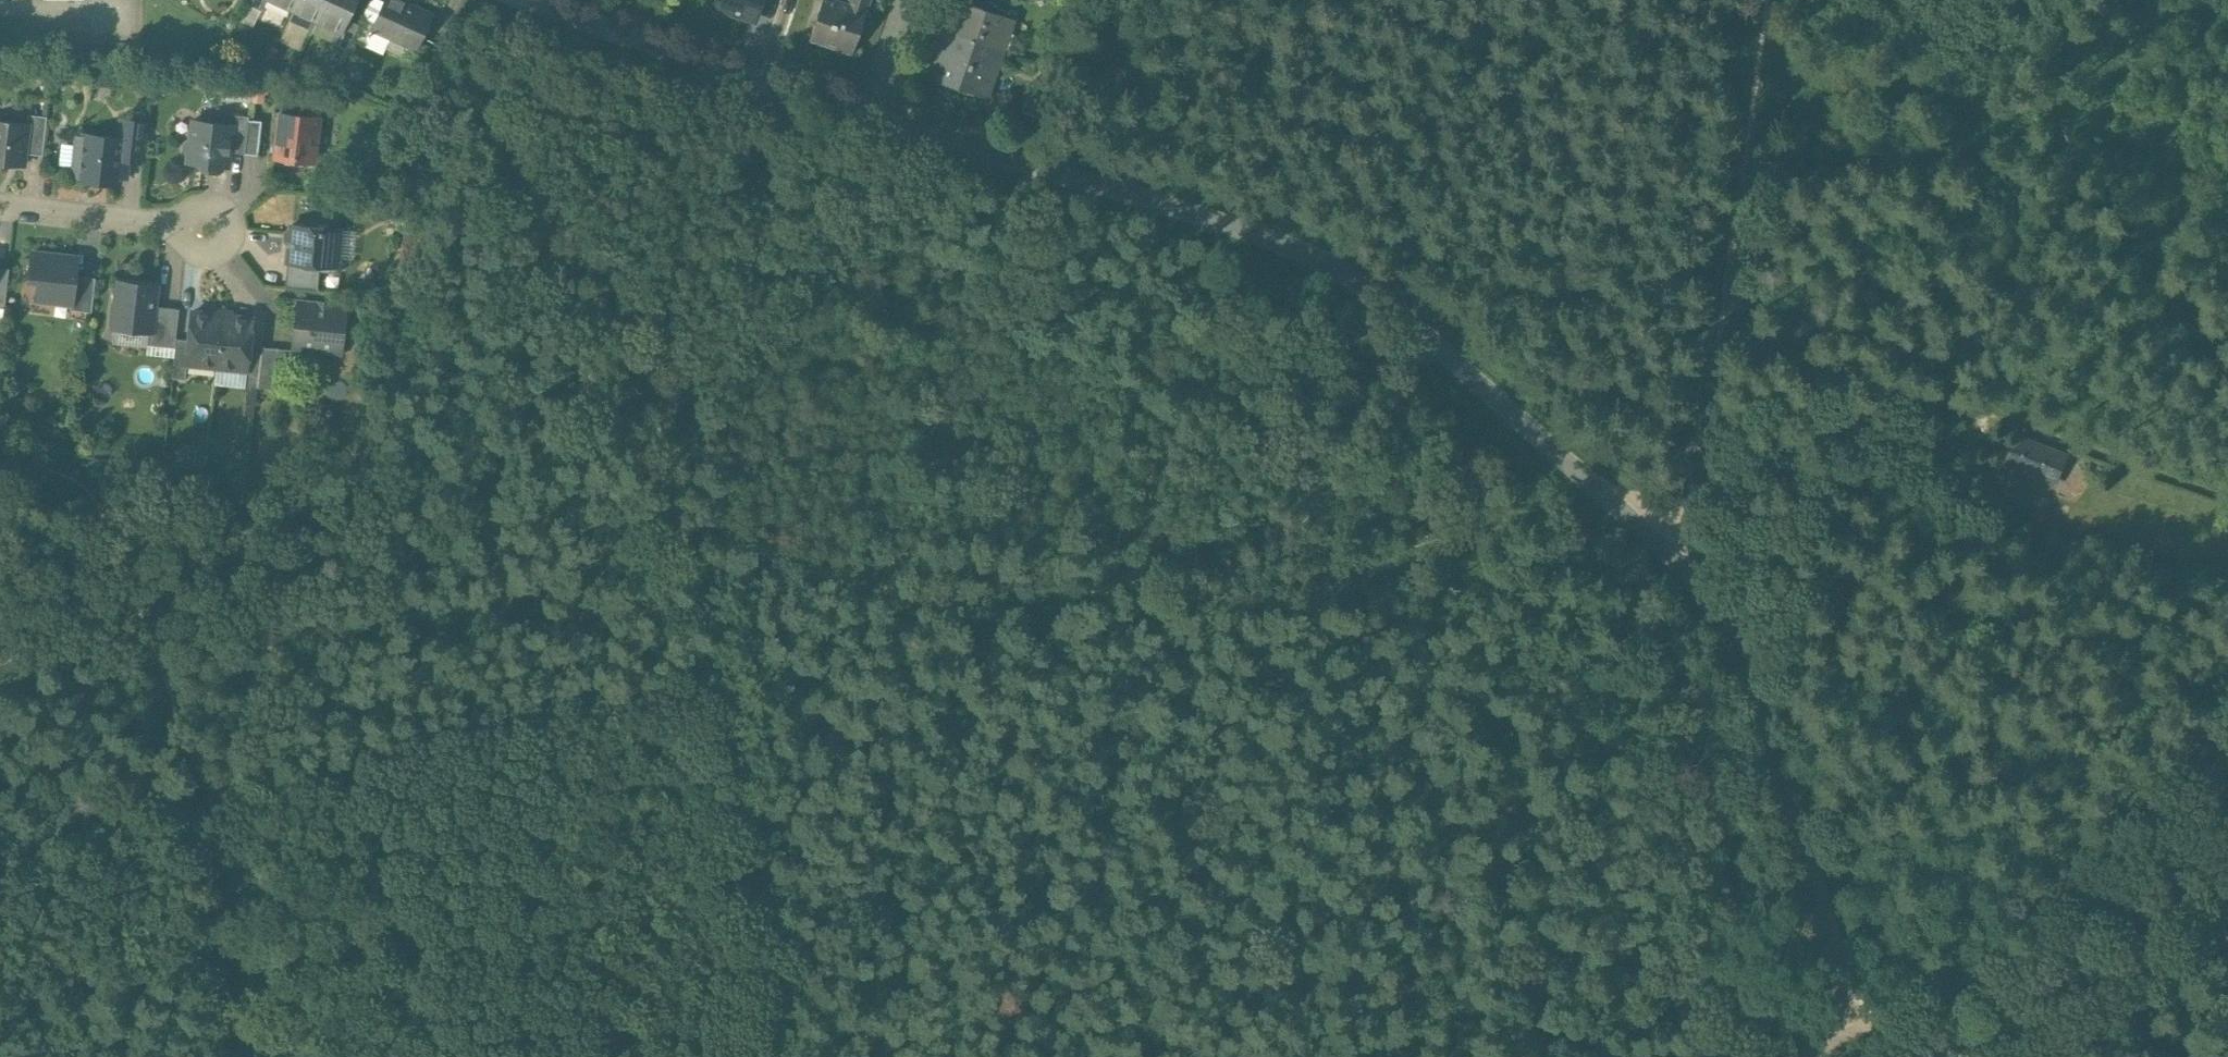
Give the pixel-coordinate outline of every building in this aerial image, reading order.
[(249,5),(262,11),(267,0),(252,0),(249,5)] [(295,10),(299,0),(273,0),(295,10)] [(295,10),(313,19),(318,21),(327,0),(299,0),(295,10)] [(318,21),(340,32),(342,32),(348,19),(356,0),(327,0),(318,21)] [(398,0),(384,0),(375,20),(371,30),(372,31),(374,27),(416,46),(414,50),(416,51),(433,13),(431,12),(430,15),(398,0)] [(714,6),(755,20),(761,0),(715,0),(714,6)] [(834,0),(823,0),(810,39),(852,52),(870,0),(851,0),(849,5),(834,0)] [(1014,20),(957,0),(946,31),(1003,50),(1014,20)] [(368,16),(357,40),(364,43),(371,30),(375,20),(368,16)] [(318,21),(313,19),(307,32),(312,34),(318,21)] [(348,19),(342,32),(340,32),(335,45),(348,50),(359,25),(348,19)] [(1003,50),(946,31),(930,77),(981,95),(997,49),(1003,51),(1003,50)] [(434,43),(420,73),(436,80),(448,49),(434,43)] [(47,116),(29,114),(28,124),(29,124),(26,153),(43,155),(47,116)] [(249,116),(230,114),(229,125),(233,125),(230,152),(245,154),(249,119),(249,116)] [(314,162),(319,118),(280,114),(275,157),(314,162)] [(148,122),(122,119),(120,137),(125,138),(122,159),(143,161),(148,122)] [(262,121),(249,119),(245,154),(258,155),(262,121)] [(0,121),(0,161),(24,164),(26,153),(29,124),(28,124),(0,121)] [(229,125),(192,121),(190,138),(185,142),(184,151),(188,156),(188,161),(203,163),(202,165),(217,166),(217,164),(229,166),(230,152),(233,125),(229,125)] [(120,137),(84,133),(83,143),(77,142),(74,169),(80,170),(79,179),(119,184),(122,159),(125,138),(120,137)] [(339,230),(292,225),(287,272),(319,276),(320,272),(339,274),(342,271),(343,262),(341,259),(336,259),(339,230)] [(75,257),(33,252),(30,274),(31,274),(30,278),(39,279),(37,300),(71,304),(73,305),(76,276),(73,275),(75,257)] [(0,268),(0,307),(5,308),(9,269),(0,268)] [(319,276),(287,272),(285,288),(318,292),(319,276)] [(96,278),(76,276),(73,305),(71,304),(71,310),(92,313),(96,278)] [(156,285),(119,281),(114,327),(150,331),(151,331),(154,306),(156,285)] [(346,308),(298,302),(293,348),(324,351),(324,348),(342,350),(346,308)] [(179,309),(154,306),(151,331),(150,331),(148,345),(175,348),(176,338),(179,309)] [(223,315),(193,312),(189,340),(187,364),(188,364),(217,367),(223,315)] [(253,318),(223,315),(217,367),(246,370),(247,370),(250,346),(253,318)] [(189,340),(176,338),(175,348),(172,377),(186,379),(188,364),(187,364),(189,340)] [(263,347),(250,346),(247,370),(246,370),(245,386),(258,388),(263,347)] [(278,349),(263,347),(258,388),(274,389),(278,349)] [(294,351),(278,349),(274,389),(289,391),(294,351)] [(2067,456),(2017,439),(2005,475),(2028,482),(2031,474),(2041,478),(2043,473),(2059,478),(2067,456)]
